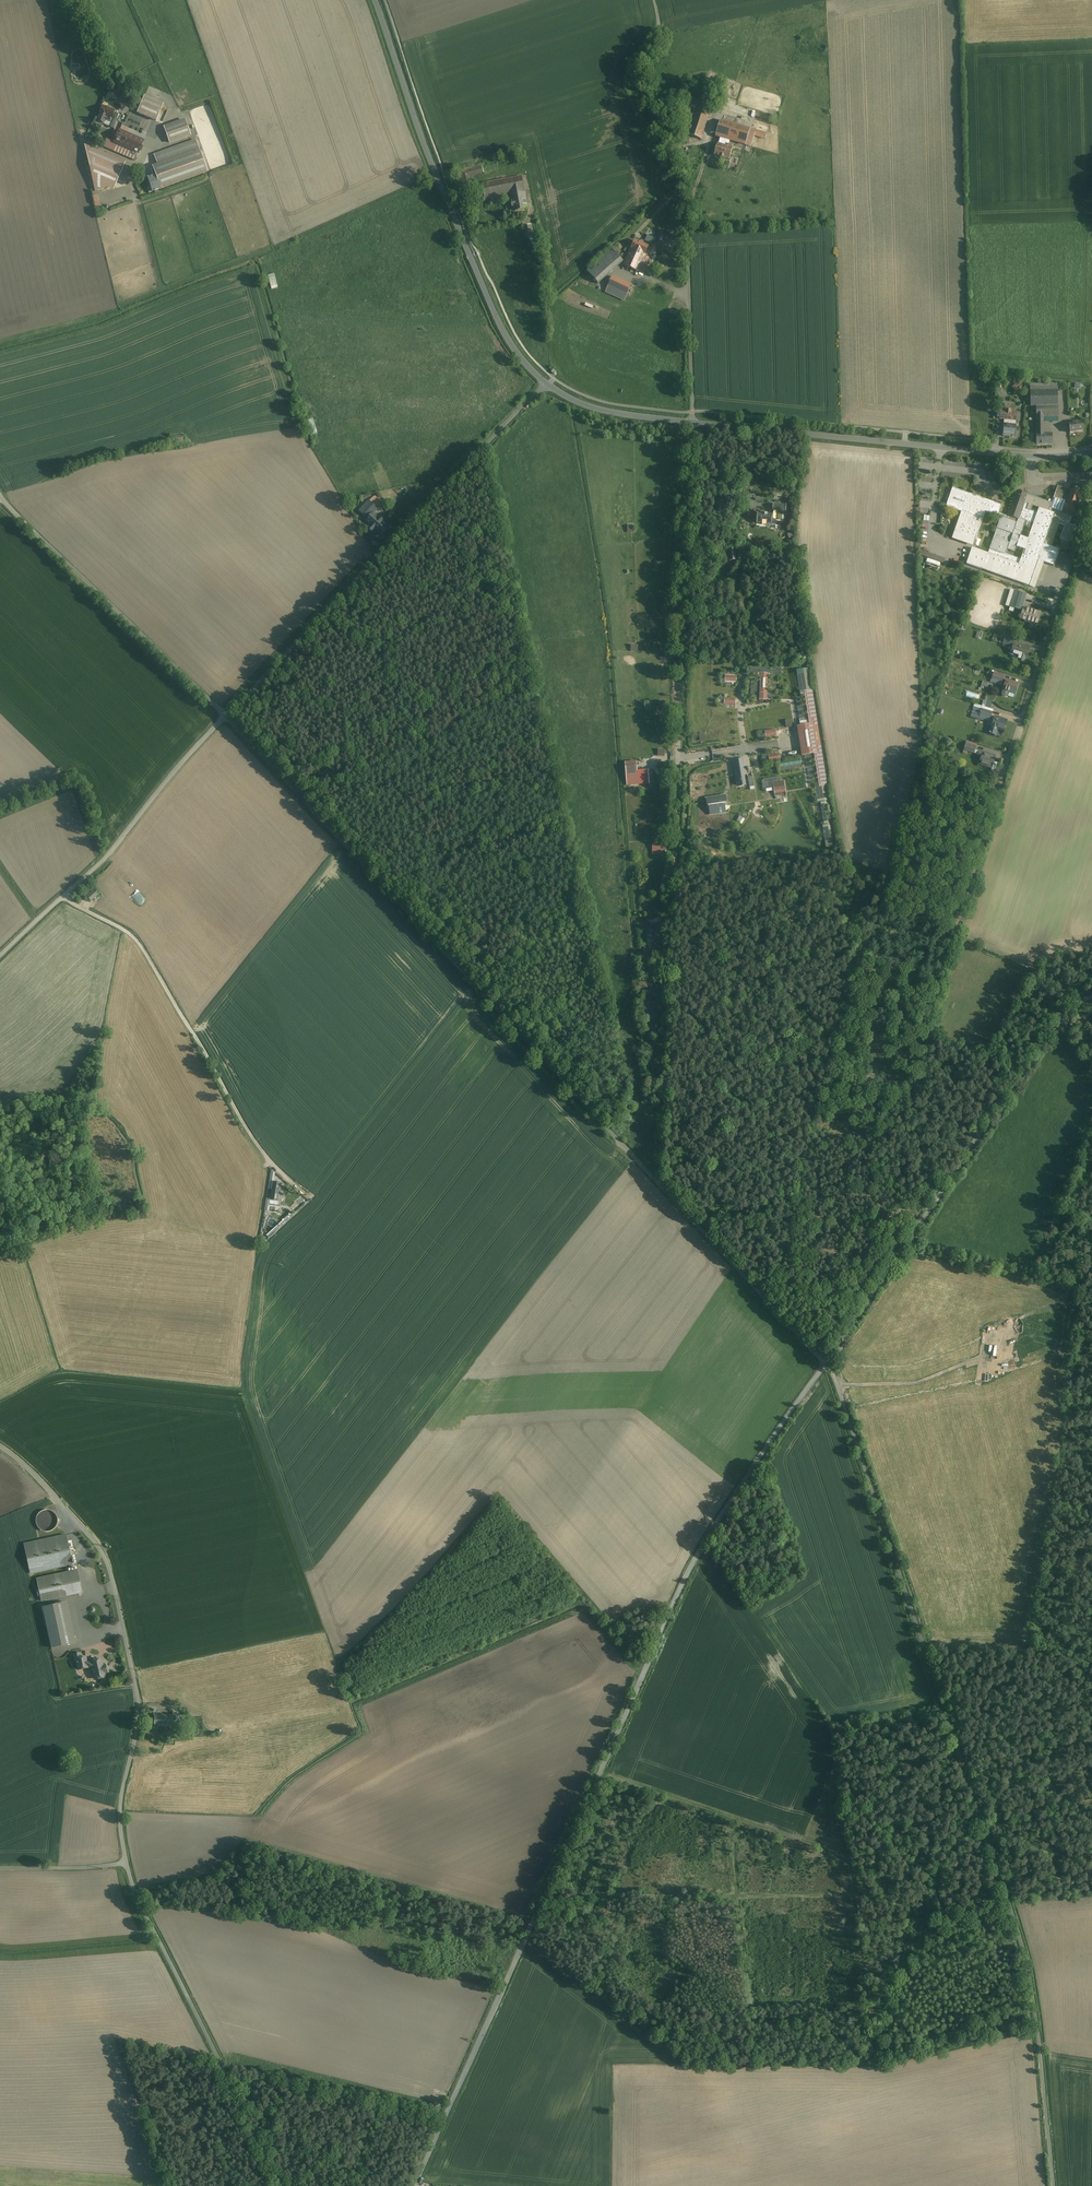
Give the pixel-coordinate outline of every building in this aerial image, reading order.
[(713,101),(691,94),(679,132),(701,139),(713,101)] [(163,105),(144,97),(137,113),(156,121),(163,105)] [(115,112),(102,107),(99,114),(99,115),(96,122),(102,124),(104,120),(112,124),(114,119),(112,118),(115,112)] [(185,120),(164,127),(169,143),(190,135),(185,120)] [(767,134),(720,120),(716,136),(721,138),(730,140),(751,147),(755,136),(765,139),(767,134)] [(114,143),(111,150),(135,161),(143,141),(134,137),(125,133),(122,131),(122,132),(119,131),(114,143)] [(136,132),(134,137),(143,141),(146,136),(136,132)] [(730,140),(721,138),(719,144),(718,144),(714,155),(729,160),(733,148),(725,146),(725,143),(729,144),(730,140)] [(111,150),(114,143),(106,139),(103,147),(111,150)] [(156,175),(161,189),(207,173),(195,140),(154,155),(158,165),(153,166),(156,175)] [(125,162),(84,145),(94,191),(116,185),(117,181),(124,167),(125,162)] [(481,164),(458,170),(460,179),(484,172),(481,164)] [(131,170),(124,167),(117,181),(125,185),(131,170)] [(161,189),(156,175),(147,178),(152,192),(161,189)] [(522,177),(482,184),(485,200),(510,195),(525,192),(522,177)] [(525,192),(510,195),(513,213),(528,210),(525,192)] [(531,225),(524,226),(526,238),(533,236),(531,225)] [(635,241),(630,253),(643,258),(648,247),(635,241)] [(623,262),(612,250),(588,272),(598,284),(623,262)] [(643,258),(630,253),(624,265),(643,273),(648,261),(643,258)] [(276,273),(269,275),(273,289),(280,288),(276,273)] [(631,285),(613,277),(606,292),(624,300),(631,285)] [(1021,380),(1013,386),(1016,390),(1024,384),(1021,380)] [(1057,384),(1030,385),(1030,407),(1036,407),(1036,444),(1052,444),(1052,434),(1044,434),(1044,421),(1041,421),(1041,417),(1058,416),(1057,384)] [(1005,412),(1001,411),(1000,419),(1004,419),(1003,436),(1019,437),(1020,428),(1015,427),(1016,420),(1019,421),(1019,413),(1011,412),(1011,411),(1006,410),(1005,412)] [(309,420),(311,435),(318,434),(316,419),(309,420)] [(1082,422),(1068,424),(1070,433),(1083,431),(1082,422)] [(1018,520),(1019,520),(1019,519),(1033,524),(1021,559),(1006,554),(1017,523),(1001,517),(988,554),(972,548),(966,564),(1029,586),(1038,561),(1054,566),(1060,550),(1051,547),(1059,524),(1064,526),(1059,539),(1071,543),(1076,527),(1069,524),(1071,516),(1073,517),(1081,494),(1058,486),(1051,504),(1034,498),(1034,497),(1016,490),(1007,516),(1018,520)] [(1001,517),(1017,523),(1018,520),(1007,516),(999,513),(1002,505),(952,488),(946,507),(961,512),(954,531),(975,539),(985,512),(1001,517)] [(374,498),(370,502),(378,509),(381,505),(374,498)] [(358,511),(368,520),(373,514),(378,509),(370,502),(369,500),(358,511)] [(773,514),(757,513),(757,524),(762,524),(762,525),(767,525),(767,524),(772,524),(772,520),(773,520),(773,519),(773,514)] [(368,520),(366,521),(370,525),(368,528),(373,533),(375,530),(382,536),(389,528),(373,514),(368,520)] [(1086,546),(1083,551),(1090,554),(1091,551),(1091,549),(1086,546)] [(736,549),(728,550),(729,561),(737,560),(736,549)] [(945,563),(947,558),(924,550),(922,555),(929,558),(927,562),(941,566),(942,562),(945,563)] [(1011,589),(1006,606),(1020,611),(1025,594),(1011,589)] [(1037,625),(1041,613),(1023,607),(1019,619),(1037,625)] [(1006,635),(1003,643),(1013,647),(1014,643),(1016,638),(1006,635)] [(1014,643),(1013,647),(1010,655),(1018,658),(1017,661),(1025,663),(1030,648),(1014,643)] [(1004,676),(993,673),(990,682),(995,684),(996,681),(1002,682),(1004,676)] [(768,674),(760,674),(759,700),(767,700),(768,674)] [(1018,684),(1006,680),(1002,694),(1002,696),(1005,697),(1007,696),(1008,692),(1015,694),(1018,684)] [(807,691),(812,724),(817,724),(812,690),(807,691)] [(992,713),(981,709),(979,715),(990,719),(992,713)] [(1007,721),(994,717),(989,733),(995,735),(997,729),(1004,731),(1007,721)] [(812,724),(797,727),(802,756),(816,754),(822,753),(817,724),(812,724)] [(976,747),(966,744),(964,750),(974,753),(976,747)] [(996,756),(979,751),(978,755),(981,756),(979,764),(985,766),(986,765),(992,767),(996,756)] [(822,753),(816,754),(821,786),(827,786),(822,753)] [(742,760),(735,761),(739,786),(745,785),(742,760)] [(782,769),(803,768),(802,760),(781,760),(782,769)] [(628,761),(629,785),(640,784),(640,761),(628,761)] [(725,797),(708,799),(709,806),(711,805),(712,807),(710,808),(711,814),(719,813),(719,812),(723,811),(722,804),(726,803),(725,797)] [(653,843),(653,854),(667,854),(667,843),(653,843)] [(93,888),(85,895),(90,901),(98,894),(93,888)] [(282,1183),(273,1182),(270,1204),(278,1205),(282,1183)] [(297,1200),(292,1204),(296,1210),(302,1207),(297,1200)] [(271,1237),(296,1215),(293,1212),(275,1228),(271,1224),(264,1230),(271,1237)] [(36,1520),(36,1521),(36,1523),(37,1525),(37,1527),(39,1528),(40,1529),(42,1530),(43,1531),(45,1532),(47,1532),(49,1531),(50,1531),(52,1530),(54,1529),(55,1528),(56,1526),(57,1525),(57,1523),(58,1521),(57,1519),(57,1517),(56,1516),(55,1514),(54,1513),(53,1512),(51,1511),(49,1510),(47,1510),(46,1510),(44,1510),(42,1511),(40,1512),(39,1513),(38,1514),(37,1516),(36,1518),(36,1520)] [(30,1573),(72,1565),(66,1535),(24,1544),(30,1573)] [(77,1570),(37,1579),(41,1601),(82,1592),(77,1570)] [(67,1602),(43,1607),(51,1648),(76,1643),(67,1602)] [(81,1658),(76,1659),(76,1661),(78,1670),(88,1668),(88,1667),(87,1662),(86,1657),(81,1658)] [(101,1660),(91,1662),(91,1663),(92,1667),(95,1680),(105,1677),(104,1673),(106,1672),(105,1665),(103,1665),(101,1660)] [(172,1715),(154,1715),(154,1727),(163,1727),(167,1727),(172,1727),(172,1715)]
